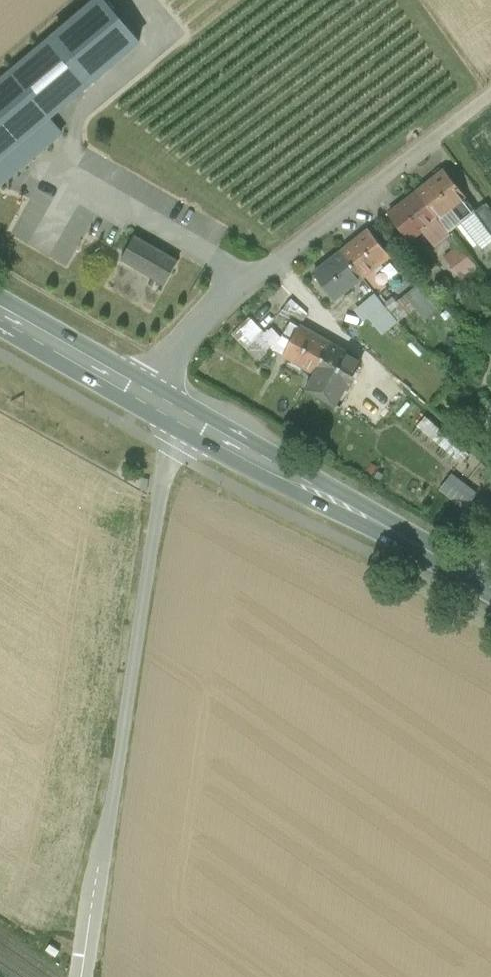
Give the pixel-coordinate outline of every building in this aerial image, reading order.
[(107,0),(91,0),(0,78),(0,186),(1,187),(65,132),(52,117),(142,41),(107,0)] [(468,199),(446,171),(421,191),(443,219),(468,199)] [(443,219),(421,191),(393,213),(415,241),(443,219)] [(474,215),(490,234),(490,217),(483,207),(474,215)] [(390,257),(368,229),(343,249),(365,277),(390,257)] [(179,260),(135,235),(122,259),(165,284),(179,260)] [(441,257),(461,280),(477,265),(457,243),(441,257)] [(365,277),(343,249),(315,271),(337,299),(365,277)] [(315,374),(332,342),(300,325),(283,356),(315,374)] [(361,358),(332,342),(315,374),(307,388),(336,404),(361,358)] [(64,945),(54,938),(50,944),(59,951),(64,945)]
